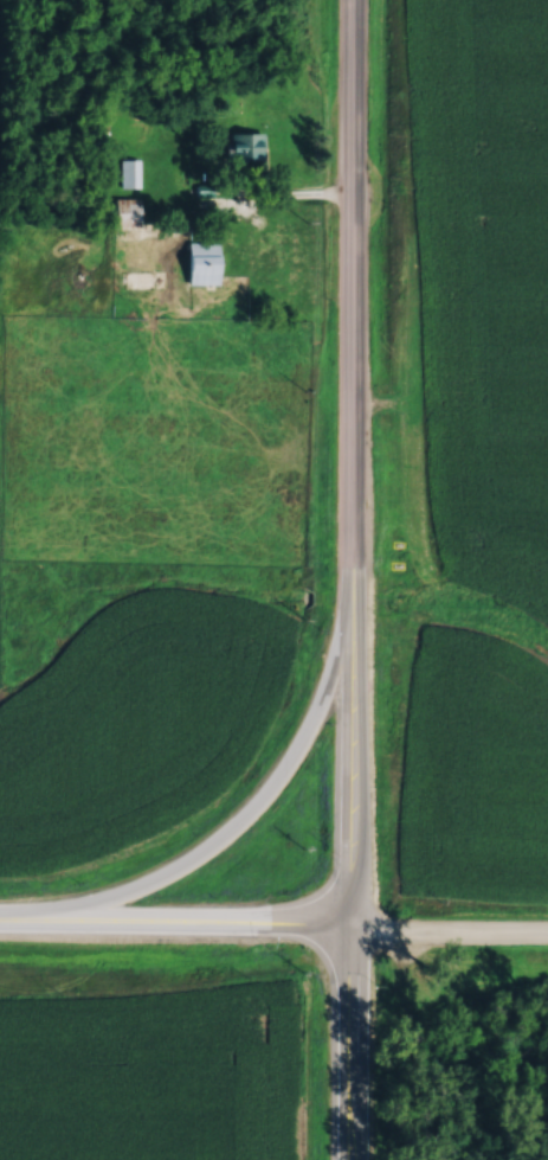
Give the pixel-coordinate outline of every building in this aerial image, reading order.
[(260,159),(260,131),(227,131),(227,159),(260,159)] [(120,187),(140,187),(140,158),(120,158),(120,187)] [(110,196),(110,224),(139,225),(140,196),(110,196)] [(219,240),(182,240),(182,282),(219,282),(219,240)] [(121,286),(154,286),(154,268),(121,268),(121,286)] [(230,827),(224,821),(201,842),(207,848),(230,827)]
